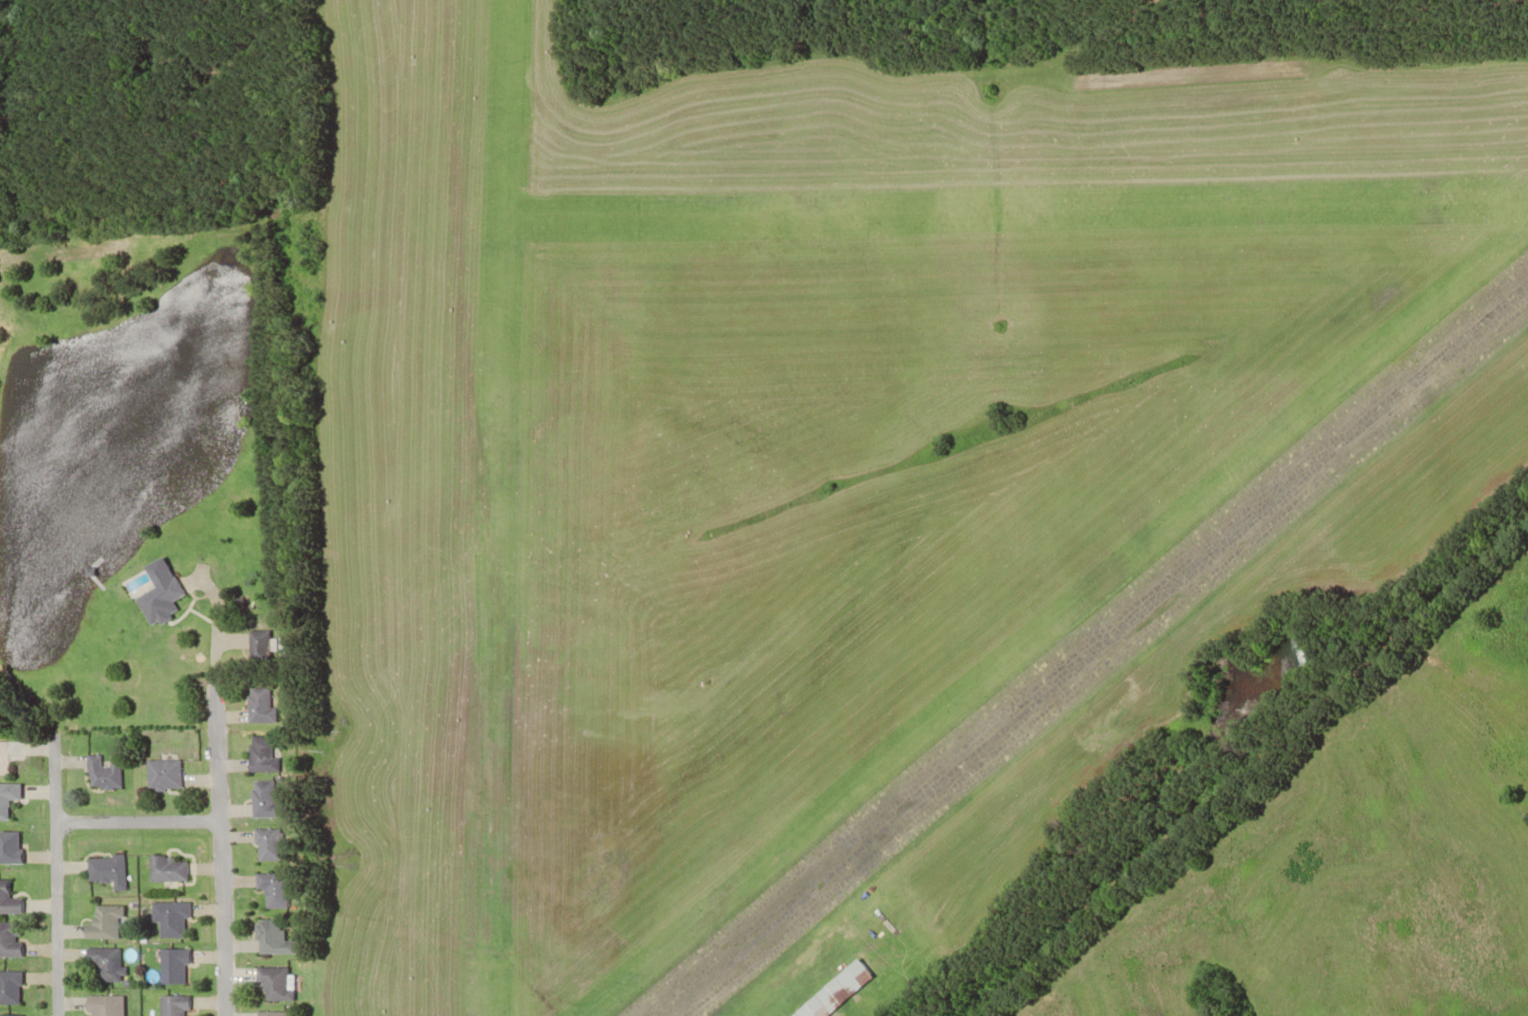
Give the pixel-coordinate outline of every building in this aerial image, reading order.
[(275,462),(267,462),(267,485),(275,485),(275,462)] [(164,621),(190,607),(188,602),(201,596),(185,566),(166,576),(172,588),(152,598),(164,621)] [(286,624),(300,624),(300,610),(286,610),(286,624)] [(280,666),(286,638),(262,634),(257,661),(280,666)] [(261,723),(285,723),(285,687),(261,687),(261,723)] [(291,772),(291,757),(284,757),(284,736),(262,736),(262,772),(291,772)] [(116,756),(102,756),(102,788),(134,788),(135,761),(116,761),(116,756)] [(162,788),(195,788),(195,759),(162,759),(162,788)] [(264,816),(291,816),(291,781),(264,781),(264,816)] [(20,820),(20,799),(33,799),(33,784),(0,784),(0,820),(20,820)] [(267,827),(267,860),(291,860),(291,827),(267,827)] [(161,881),(199,880),(199,854),(160,855),(161,881)] [(136,856),(99,856),(99,881),(124,881),(124,890),(136,890),(136,856)] [(296,908),(296,872),(266,872),(266,889),(275,889),(275,908),(296,908)] [(0,883),(0,912),(33,913),(33,895),(19,895),(20,883),(0,883)] [(200,917),(200,901),(162,901),(162,921),(169,921),(169,937),(194,937),(194,917),(200,917)] [(133,905),(105,905),(105,922),(97,922),(97,938),(133,938),(133,905)] [(305,939),(293,939),(293,919),(266,919),(266,953),(305,953),(305,939)] [(31,955),(31,921),(0,921),(0,955),(31,955)] [(98,963),(106,963),(106,981),(129,981),(129,946),(98,946),(98,963)] [(194,964),(201,964),(201,948),(169,948),(169,983),(193,983),(194,964)] [(884,977),(868,958),(796,1015),(836,1015),(884,977)] [(297,967),(265,966),(265,981),(274,981),(273,1000),(303,1000),(303,986),(297,986),(297,967)] [(29,1003),(29,970),(3,970),(3,1003),(29,1003)] [(132,994),(99,994),(99,1015),(132,1015),(132,994)] [(200,1009),(200,995),(168,995),(168,1015),(192,1015),(192,1009),(200,1009)]
